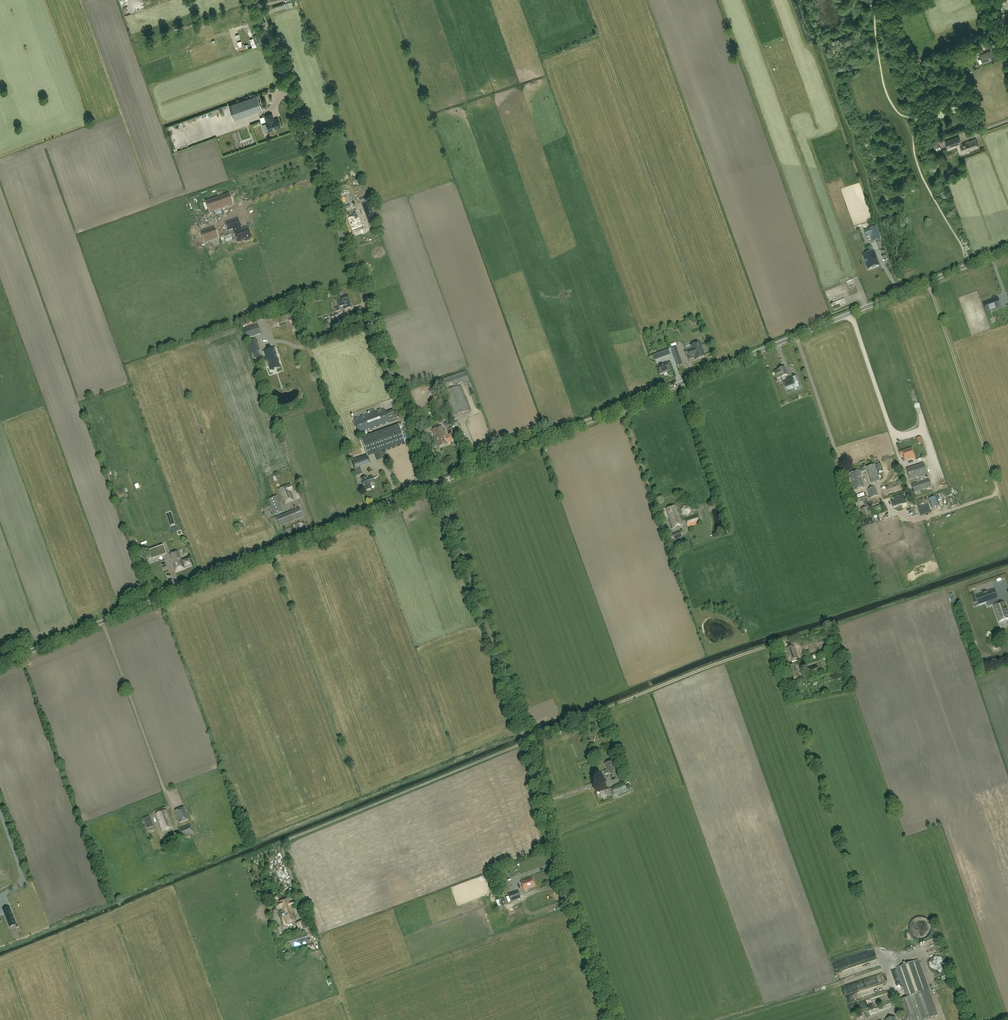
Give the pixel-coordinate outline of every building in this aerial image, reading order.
[(252,36),(253,38),(250,40),(252,46),(256,45),(261,44),(258,34),(252,36)] [(981,58),(978,60),(980,64),(983,63),(996,58),(993,50),(980,55),(981,58)] [(246,98),(251,113),(261,110),(256,95),(246,98)] [(272,114),(265,116),(267,122),(266,123),(269,131),(277,128),(281,127),(278,119),(273,121),(272,119),(273,118),(272,114)] [(945,141),(948,148),(959,144),(963,154),(966,153),(965,151),(969,150),(969,151),(972,150),(979,147),(976,139),(969,142),(969,141),(961,144),(958,136),(945,141)] [(233,205),(229,194),(206,202),(210,213),(233,205)] [(369,219),(374,217),(370,206),(365,208),(369,219)] [(356,211),(346,215),(351,230),(362,226),(356,211)] [(239,219),(226,223),(229,231),(233,229),(238,242),(244,240),(245,241),(246,242),(250,240),(251,239),(250,238),(252,238),(248,228),(243,230),(239,219)] [(874,241),(881,238),(876,226),(865,231),(867,237),(872,235),(874,241)] [(219,238),(215,227),(201,232),(205,243),(219,238)] [(875,259),(877,258),(875,253),(873,254),(872,253),(870,254),(869,253),(868,254),(869,254),(866,255),(867,259),(865,260),(867,266),(869,265),(870,268),(877,266),(875,259)] [(831,298),(852,290),(849,283),(829,291),(831,298)] [(341,298),(344,309),(351,307),(348,296),(341,298)] [(1001,306),(998,297),(983,303),(986,312),(1001,306)] [(345,323),(343,318),(331,321),(333,327),(345,323)] [(244,329),(247,338),(261,333),(258,325),(258,324),(244,329)] [(255,339),(248,342),(252,353),(259,350),(255,339)] [(691,346),(685,348),(689,359),(695,357),(696,360),(705,356),(704,353),(706,352),(704,347),(702,348),(700,342),(691,346)] [(682,364),(676,346),(671,348),(677,366),(682,364)] [(266,352),(269,360),(268,360),(269,364),(270,364),(271,368),(279,365),(275,355),(276,355),(274,349),(266,352)] [(657,354),(658,358),(670,354),(668,349),(657,354)] [(668,367),(666,363),(657,367),(660,374),(669,370),(668,367)] [(785,388),(795,384),(792,377),(786,379),(784,376),(787,375),(784,368),(778,370),(778,371),(775,372),(777,379),(781,377),(785,388)] [(443,391),(469,381),(465,371),(439,381),(443,391)] [(461,386),(443,393),(451,417),(470,410),(461,386)] [(441,400),(434,403),(441,421),(448,418),(441,400)] [(389,423),(386,413),(384,409),(354,420),(359,434),(389,423)] [(367,455),(368,457),(375,454),(377,461),(385,458),(383,451),(405,444),(398,425),(361,438),(367,455)] [(440,438),(445,436),(442,427),(432,430),(435,438),(440,437),(440,438)] [(445,436),(440,438),(440,437),(435,438),(438,447),(448,444),(447,443),(445,436)] [(915,458),(912,448),(900,452),(901,456),(904,455),(906,461),(915,458)] [(367,455),(351,460),(356,476),(362,474),(359,467),(370,463),(368,457),(367,455)] [(927,474),(924,463),(906,469),(910,480),(927,474)] [(875,465),(867,467),(872,483),(880,481),(875,465)] [(861,475),(862,475),(861,471),(860,471),(850,474),(855,490),(865,487),(861,475)] [(368,478),(367,477),(362,479),(363,483),(362,484),(365,492),(372,490),(370,485),(375,484),(373,477),(368,478)] [(912,485),(914,493),(932,487),(929,479),(912,485)] [(290,485),(280,488),(285,504),(293,501),(290,492),(292,491),(290,485)] [(868,490),(870,499),(878,496),(876,487),(868,490)] [(892,498),(893,501),(891,502),(893,507),(907,502),(904,494),(892,498)] [(277,496),(268,500),(275,515),(283,512),(277,496)] [(858,504),(852,505),(856,520),(862,518),(858,504)] [(884,504),(868,510),(870,515),(886,508),(884,504)] [(682,526),(675,506),(666,509),(673,529),(682,526)] [(681,509),(683,514),(687,515),(690,511),(689,507),(684,506),(681,509)] [(299,508),(277,517),(280,526),(303,517),(299,508)] [(867,508),(861,510),(863,518),(869,516),(867,508)] [(698,516),(686,520),(688,527),(700,523),(698,516)] [(299,523),(292,525),(294,532),(309,527),(306,521),(299,524),(299,523)] [(670,536),(672,541),(682,538),(680,532),(670,536)] [(151,559),(166,554),(163,545),(148,551),(151,559)] [(178,552),(169,555),(176,572),(185,569),(184,568),(185,567),(185,568),(191,566),(189,560),(183,562),(183,563),(182,563),(178,552)] [(998,598),(995,589),(976,596),(979,605),(998,598)] [(994,606),(999,622),(1007,619),(1007,613),(1004,602),(994,606)] [(983,627),(995,624),(992,616),(981,619),(983,627)] [(791,661),(793,665),(787,667),(791,680),(800,677),(795,664),(798,663),(797,659),(798,658),(794,646),(787,649),(791,661)] [(605,764),(607,770),(605,771),(606,775),(608,774),(610,774),(611,776),(619,774),(614,760),(605,764)] [(614,795),(612,795),(610,789),(605,791),(608,797),(612,796),(613,799),(630,793),(629,789),(626,789),(624,783),(611,788),(614,795)] [(189,820),(184,807),(175,811),(180,823),(189,820)] [(163,831),(173,827),(166,810),(156,814),(163,831)] [(149,816),(144,818),(146,825),(152,823),(149,816)] [(182,838),(194,833),(190,825),(179,830),(182,838)] [(525,881),(524,880),(521,882),(524,890),(528,889),(527,888),(534,886),(532,879),(525,881)] [(517,891),(508,894),(511,902),(520,899),(517,891)] [(271,897),(273,902),(277,901),(278,904),(278,903),(280,909),(281,908),(286,923),(295,920),(292,910),(293,910),(289,898),(279,902),(279,903),(278,900),(279,900),(277,895),(271,897)] [(9,907),(3,909),(10,927),(16,925),(9,907)] [(273,925),(281,922),(277,911),(270,914),(273,925)] [(303,921),(296,923),(299,931),(306,929),(303,921)] [(306,933),(288,938),(285,938),(288,949),(311,942),(310,939),(307,939),(306,933)] [(919,960),(896,968),(906,997),(929,990),(919,960)] [(929,990),(906,997),(898,1000),(905,1019),(923,1019),(938,1015),(929,990)]
